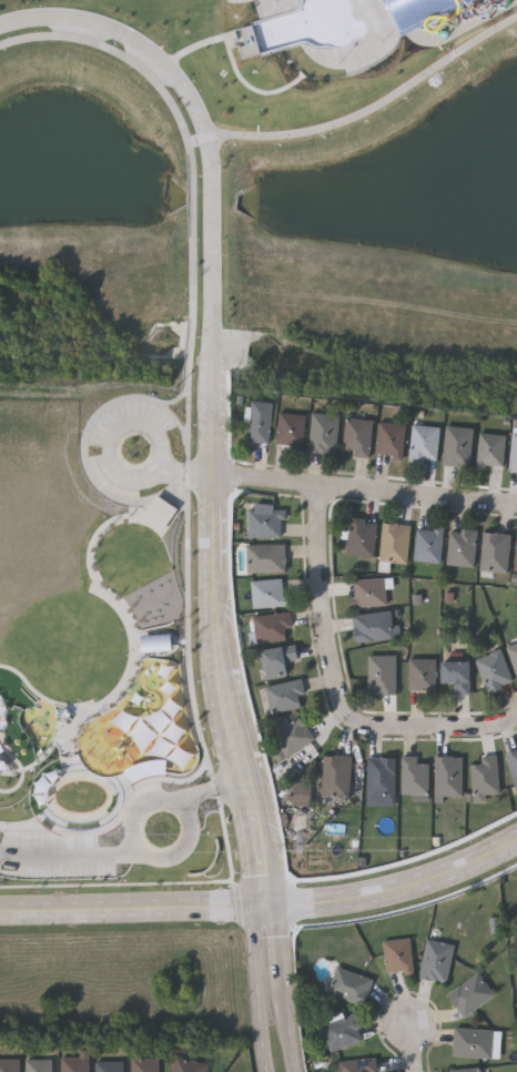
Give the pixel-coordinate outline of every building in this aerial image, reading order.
[(270,445),(249,444),(251,402),(272,403),(270,445)] [(54,412),(54,423),(38,423),(38,412),(54,412)] [(277,445),(278,413),(304,414),(303,445),(277,445)] [(336,453),(310,452),(312,413),(338,415),(336,453)] [(353,449),(344,449),(345,418),(372,419),(369,457),(353,456),(353,449)] [(405,423),(405,454),(377,454),(377,423),(405,423)] [(438,463),(410,462),(412,425),(438,426),(438,463)] [(469,467),(443,465),(446,425),(473,427),(469,467)] [(506,435),(504,468),(477,466),(479,433),(506,435)] [(249,537),(249,510),(283,510),(283,537),(249,537)] [(374,557),(347,555),(348,519),(376,520),(374,557)] [(410,526),(407,564),(379,562),(383,523),(410,526)] [(442,563),(416,563),(416,528),(443,528),(442,563)] [(447,565),(450,528),(478,532),(474,568),(447,565)] [(480,570),(484,532),(511,535),(508,573),(480,570)] [(285,573),(246,573),(246,544),(285,544),(285,573)] [(386,605),(353,608),(349,581),(384,578),(386,605)] [(251,607),(251,579),(286,579),(286,607),(251,607)] [(391,611),(392,625),(398,625),(398,639),(354,641),(353,614),(391,611)] [(252,615),(287,613),(290,639),(254,641),(252,615)] [(507,647),(516,644),(516,679),(507,647)] [(286,661),(287,675),(265,678),(262,649),(295,645),(297,659),(286,661)] [(487,694),(475,659),(500,649),(513,684),(487,694)] [(368,694),(368,655),(395,655),(395,694),(368,694)] [(426,689),(408,689),(408,659),(435,659),(435,694),(426,694),(426,689)] [(470,694),(453,694),(453,684),(442,684),(442,661),(470,661),(470,694)] [(265,686),(301,679),(305,706),(270,712),(265,686)] [(270,727),(300,714),(313,741),(282,755),(270,727)] [(505,752),(516,749),(516,790),(515,790),(505,752)] [(349,756),(349,797),(322,797),(322,756),(349,756)] [(401,798),(401,756),(417,756),(417,762),(428,762),(428,798),(401,798)] [(434,797),(434,756),(462,756),(462,797),(434,797)] [(481,763),(480,757),(496,756),(499,793),(484,795),(485,801),(473,803),(469,765),(481,763)] [(394,757),(394,796),(366,796),(366,757),(394,757)] [(410,972),(383,972),(383,939),(410,939),(410,972)] [(417,978),(425,939),(453,944),(445,983),(417,978)] [(371,977),(365,1004),(326,995),(333,968),(371,977)] [(463,1018),(446,994),(476,971),(494,994),(463,1018)] [(355,1013),(362,1041),(327,1050),(321,1022),(355,1013)] [(453,1056),(453,1029),(491,1029),(491,1056),(453,1056)] [(87,1056),(87,1071),(59,1071),(59,1056),(87,1056)] [(206,1064),(205,1071),(170,1071),(173,1056),(206,1064)] [(156,1058),(156,1071),(129,1071),(129,1058),(156,1058)] [(372,1058),(373,1071),(339,1071),(337,1061),(372,1058)] [(18,1059),(18,1071),(0,1071),(0,1059),(18,1059)] [(50,1059),(50,1071),(24,1071),(24,1059),(50,1059)] [(121,1061),(121,1071),(94,1071),(94,1061),(121,1061)]
